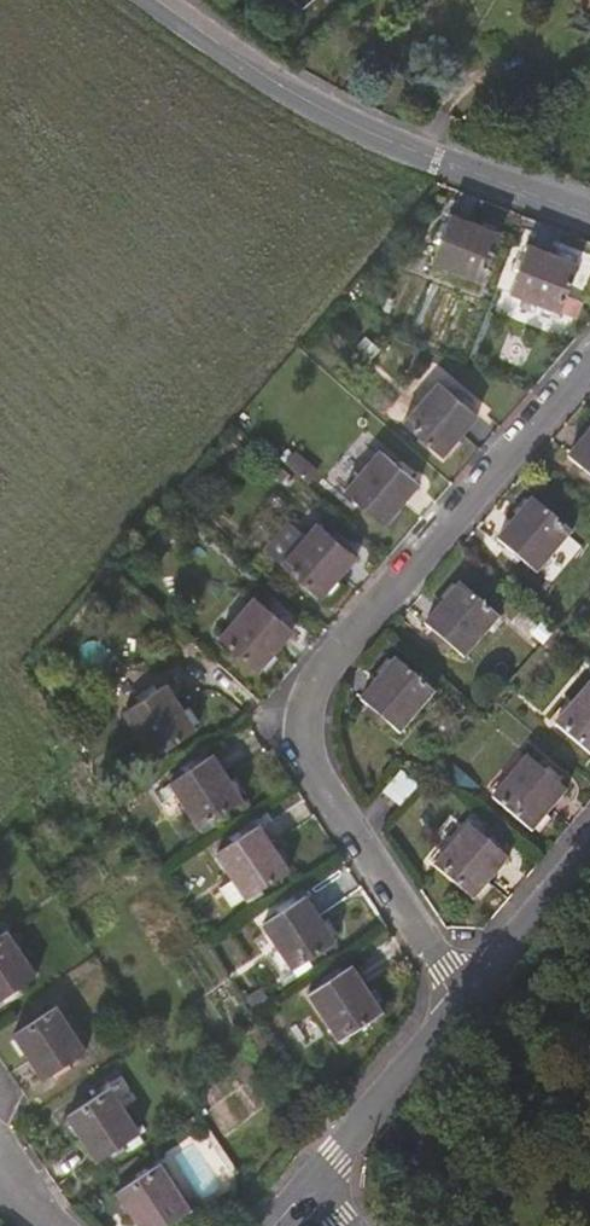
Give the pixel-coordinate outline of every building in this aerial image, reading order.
[(439,203),(413,250),(463,275),(487,226),(439,203)] [(513,239),(488,289),(536,313),(560,264),(513,239)] [(368,339),(343,318),(335,328),(360,349),(368,339)] [(427,371),(392,412),(432,446),(468,405),(427,371)] [(589,464),(589,416),(565,443),(589,464)] [(369,440),(334,481),(374,516),(408,475),(369,440)] [(490,533),(530,567),(565,526),(525,491),(490,533)] [(255,540),(272,553),(296,526),(279,511),(255,540)] [(296,526),(272,553),(312,587),(345,548),(306,514),(296,526)] [(424,609),(465,644),(500,602),(460,568),(424,609)] [(244,586),(209,627),(249,662),(283,621),(244,586)] [(357,686),(399,722),(434,682),(393,645),(357,686)] [(589,741),(589,672),(586,669),(551,709),(589,741)] [(153,677),(107,713),(141,756),(186,718),(153,677)] [(206,741),(162,771),(192,816),(235,785),(206,741)] [(488,782),(530,816),(564,776),(524,743),(488,782)] [(413,770),(401,759),(382,781),(394,792),(413,770)] [(254,812),(209,842),(226,867),(240,886),(283,856),(254,812)] [(461,814),(427,856),(468,890),(502,848),(461,814)] [(240,886),(226,867),(211,876),(225,897),(240,886)] [(299,878),(254,907),(269,931),(259,939),(273,959),(328,921),(299,878)] [(0,916),(0,980),(31,959),(2,914),(0,916)] [(342,944),(299,973),(329,1017),(372,986),(342,944)] [(55,993),(12,1022),(41,1066),(85,1038),(55,993)] [(108,1072),(64,1103),(95,1147),(139,1117),(108,1072)] [(160,1151),(120,1185),(154,1225),(194,1192),(160,1151)]
